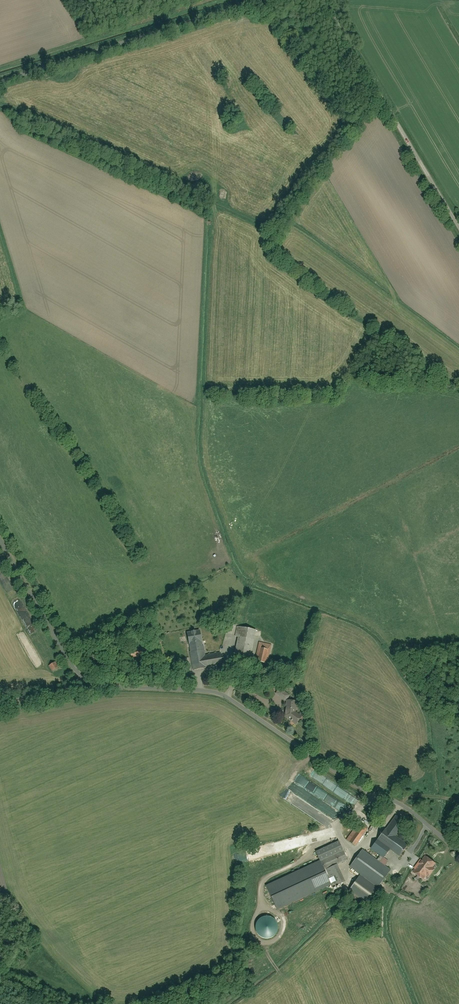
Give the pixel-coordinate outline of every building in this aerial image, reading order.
[(255,631),(239,627),(233,656),(250,659),(255,631)] [(220,652),(204,655),(200,631),(187,633),(193,670),(222,666),(220,652)] [(254,661),(267,664),(272,645),(258,642),(254,661)] [(136,650),(137,657),(144,657),(143,649),(136,650)] [(280,688),(275,694),(285,701),(289,694),(280,688)] [(302,716),(296,712),(298,702),(287,701),(285,717),(296,725),(302,716)] [(395,816),(378,839),(401,856),(407,847),(395,838),(406,823),(395,816)] [(358,824),(346,840),(355,846),(367,830),(358,824)] [(377,841),(371,849),(383,859),(390,851),(377,841)] [(338,842),(315,852),(323,870),(346,861),(338,842)] [(362,850),(350,867),(377,887),(390,869),(385,866),(388,862),(383,858),(380,863),(362,850)] [(425,856),(413,872),(425,881),(437,865),(425,856)] [(324,871),(332,888),(345,882),(337,865),(324,871)] [(360,877),(349,891),(367,904),(377,890),(360,877)]
